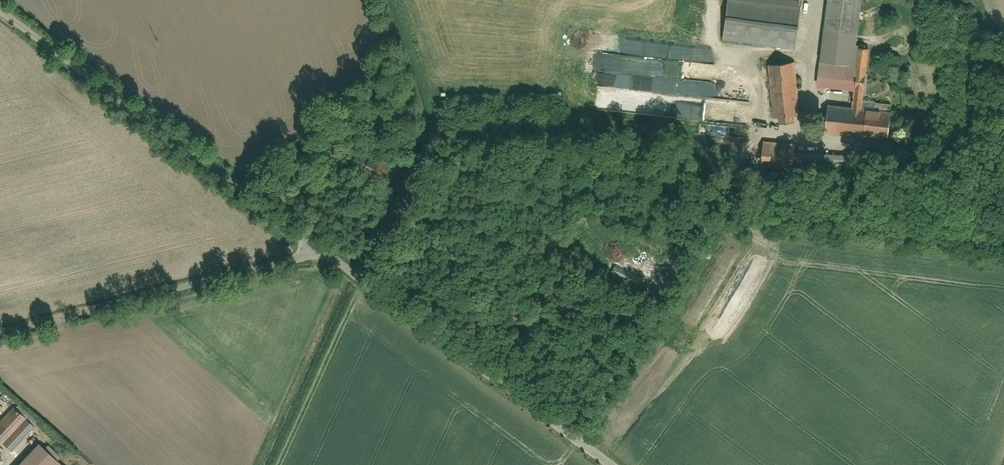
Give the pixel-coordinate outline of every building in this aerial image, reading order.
[(724,39),(795,48),(800,1),(789,0),(729,0),(724,39)] [(853,87),(850,107),(831,105),(828,129),(889,137),(893,109),(865,105),(872,49),(858,47),(864,0),(830,0),(820,83),(853,87)] [(768,65),(774,117),(800,115),(795,62),(768,65)] [(597,70),(596,84),(618,85),(618,79),(626,80),(626,81),(643,82),(643,83),(661,84),(662,75),(597,70)] [(797,147),(766,143),(764,164),(795,167),(797,147)] [(361,154),(352,171),(379,185),(387,168),(361,154)] [(0,422),(0,443),(10,452),(33,429),(13,409),(0,422)] [(41,442),(20,464),(66,464),(41,442)]
